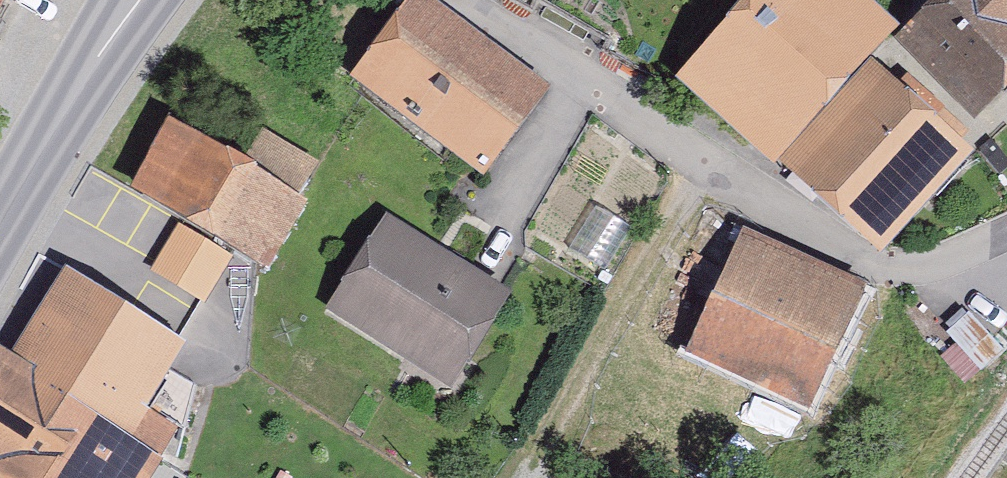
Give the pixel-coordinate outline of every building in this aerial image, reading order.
[(988,149),(888,59),(911,33),(874,0),(765,0),(692,80),(889,258),(988,149)] [(915,40),(995,120),(1006,108),(1006,0),(956,0),(915,40)] [(365,82),(496,175),(554,93),(423,1),(365,82)] [(330,178),(275,147),(264,166),(184,119),(139,195),(274,273),(330,178)] [(459,387),(515,292),(393,219),(336,314),(459,387)] [(827,415),(877,291),(742,237),(731,265),(691,250),(661,325),(698,340),(690,361),(827,415)] [(3,471),(0,475),(0,477),(164,477),(186,442),(151,420),(195,351),(72,273),(18,358),(0,347),(0,469),(3,471)]
